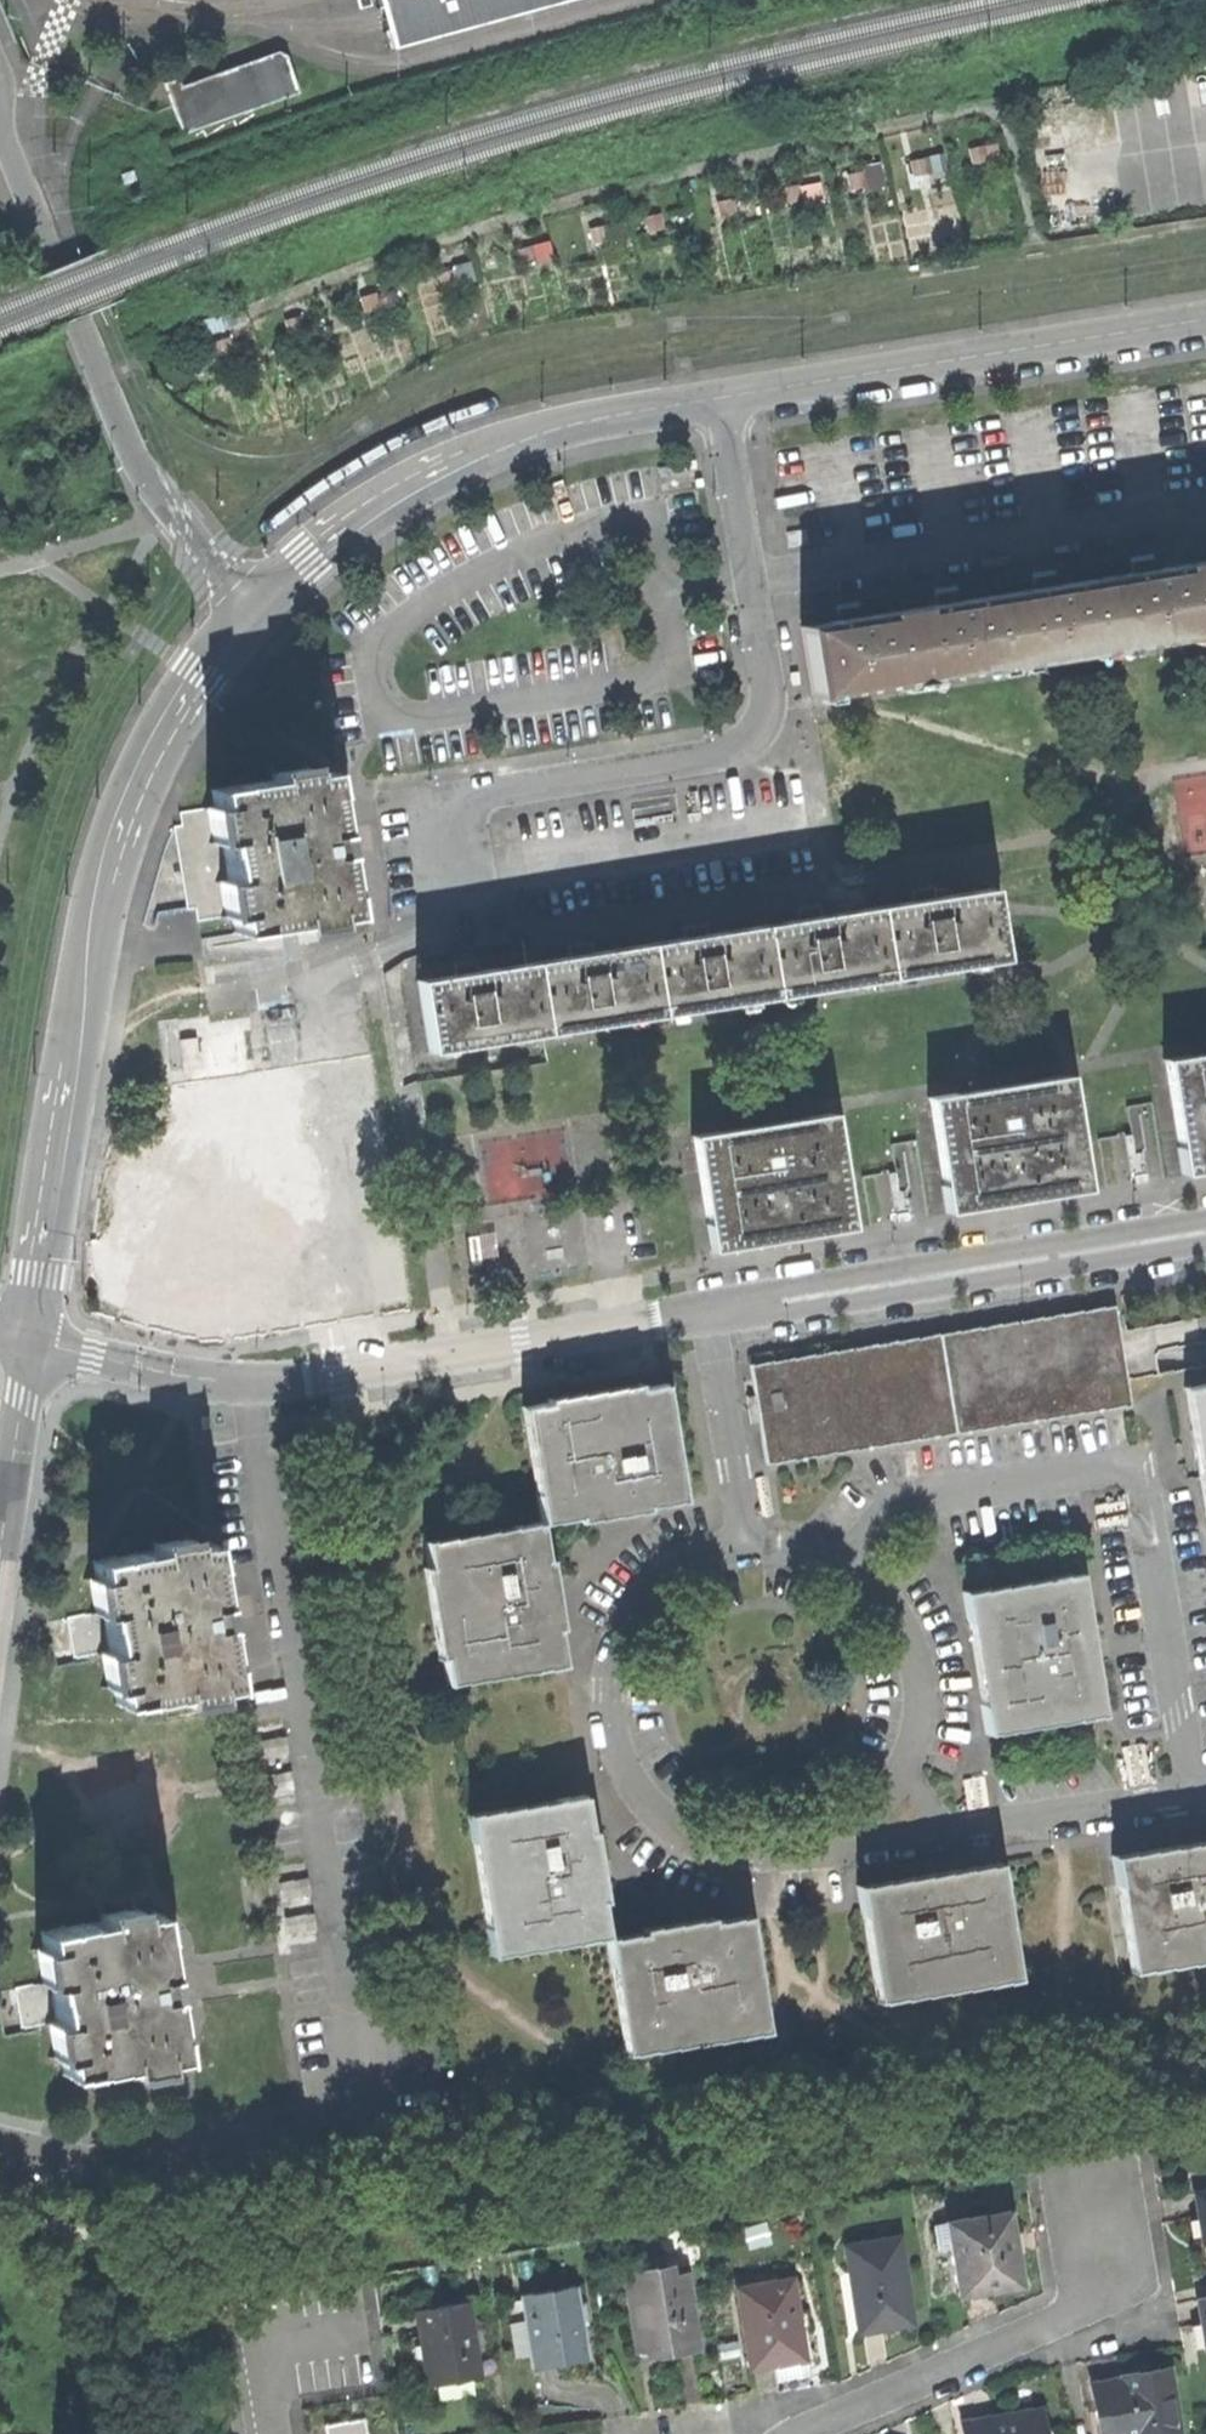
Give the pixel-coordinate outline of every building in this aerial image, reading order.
[(391,19),(397,40),(545,0),(385,0),(391,19)] [(186,128),(306,86),(294,51),(282,45),(188,78),(172,83),(186,128)] [(169,75),(172,83),(188,78),(185,69),(169,75)] [(126,168),(129,176),(140,171),(137,164),(126,168)] [(793,202),(828,195),(825,183),(790,190),(793,202)] [(1205,631),(1205,557),(1193,559),(1205,631)] [(1106,647),(1205,631),(1193,559),(1139,568),(1094,575),(1106,647)] [(1039,584),(995,591),(1007,663),(1106,647),(1094,575),(1039,584)] [(1007,663),(995,591),(943,599),(898,607),(910,679),(1007,663)] [(813,694),(910,679),(898,607),(848,615),(801,622),(813,694)] [(214,804),(205,805),(211,841),(221,839),(227,878),(217,880),(223,914),(231,913),(234,931),(295,921),(296,927),(333,921),(332,915),(347,912),(337,851),(333,829),(323,767),(308,770),(307,764),(270,770),(271,776),(211,787),(214,804)] [(211,841),(205,805),(182,809),(184,822),(175,824),(189,906),(198,905),(200,918),(223,914),(217,880),(227,878),(221,839),(211,841)] [(333,829),(337,851),(346,849),(344,840),(342,828),(333,829)] [(911,898),(873,904),(885,975),(997,958),(986,886),(933,894),(931,886),(921,888),(909,890),(911,898)] [(796,916),(759,922),(771,993),(885,975),(873,904),(818,912),(817,905),(805,907),(795,908),(796,916)] [(682,934),(645,939),(656,1011),(771,993),(759,922),(704,930),(703,923),(691,925),(681,927),(682,934)] [(569,952),(531,958),(543,1029),(656,1011),(645,939),(593,948),(592,941),(580,943),(568,944),(569,952)] [(454,970),(417,976),(428,1047),(543,1029),(531,958),(477,966),(476,960),(462,962),(453,963),(454,970)] [(1183,1172),(1205,1168),(1205,1051),(1165,1058),(1183,1172)] [(928,1095),(947,1209),(1007,1199),(1086,1186),(1067,1072),(928,1095)] [(833,1110),(693,1133),(711,1247),(772,1237),(851,1224),(833,1110)] [(128,1197),(134,1232),(142,1231),(148,1269),(140,1271),(146,1305),(151,1304),(154,1323),(216,1313),(217,1320),(253,1314),(252,1307),(269,1304),(258,1243),(268,1242),(266,1230),(265,1220),(255,1221),(245,1160),(229,1163),(228,1155),(193,1161),(194,1169),(132,1179),(135,1196),(128,1197)] [(142,1231),(134,1232),(108,1236),(114,1275),(140,1271),(148,1269),(142,1231)] [(748,1359),(764,1458),(1128,1399),(1112,1300),(748,1359)] [(445,1682),(565,1662),(554,1596),(541,1518),(619,1505),(684,1494),(664,1375),(519,1399),(538,1518),(421,1537),(445,1682)] [(1184,1381),(1197,1465),(1205,1521),(1205,1378),(1184,1381)] [(88,1575),(94,1608),(101,1607),(108,1648),(100,1649),(106,1683),(112,1683),(115,1699),(177,1688),(178,1696),(213,1690),(212,1682),(229,1679),(218,1619),(227,1618),(225,1606),(224,1596),(216,1598),(205,1538),(188,1541),(187,1533),(152,1539),(153,1546),(92,1557),(95,1574),(88,1575)] [(987,1729),(1102,1710),(1091,1642),(1078,1568),(964,1586),(987,1729)] [(35,1580),(30,1579),(28,1605),(38,1606),(40,1587),(40,1580),(35,1580)] [(74,1653),(100,1649),(108,1648),(101,1607),(94,1608),(67,1613),(74,1653)] [(623,2052),(770,2028),(750,1907),(677,1919),(609,1930),(598,1860),(587,1790),(469,1809),(492,1953),(604,1935),(623,2052)] [(1111,1851),(1130,1966),(1205,1954),(1205,1836),(1168,1842),(1111,1851)] [(876,1996),(1016,1973),(998,1857),(917,1870),(858,1880),(876,1996)] [(35,1945),(41,1980),(50,1979),(56,2017),(47,2018),(53,2054),(60,2053),(63,2069),(122,2059),(123,2067),(160,2061),(158,2054),(176,2051),(166,1990),(175,1989),(173,1978),(172,1967),(163,1969),(153,1907),(136,1910),(136,1904),(99,1909),(100,1917),(38,1927),(41,1944),(35,1945)] [(22,2022),(47,2018),(56,2017),(50,1979),(41,1980),(16,1984),(22,2022)] [(1205,2240),(1205,2187),(1189,2190),(1193,2220),(1197,2242),(1205,2240)] [(985,2290),(1021,2284),(1010,2212),(942,2223),(954,2295),(985,2290)] [(884,2328),(909,2324),(895,2238),(841,2247),(854,2333),(884,2328)] [(694,2346),(686,2287),(673,2289),(671,2275),(669,2266),(623,2273),(631,2325),(642,2323),(646,2347),(647,2353),(667,2350),(694,2346)] [(793,2271),(731,2281),(745,2368),(780,2363),(806,2359),(793,2271)] [(673,2289),(686,2287),(683,2273),(671,2275),(673,2289)] [(574,2281),(518,2290),(530,2366),(574,2359),(586,2357),(574,2281)] [(423,2385),(479,2375),(467,2297),(410,2307),(415,2338),(423,2385)] [(1196,2298),(1200,2321),(1204,2348),(1205,2347),(1205,2297),(1196,2298)] [(642,2323),(631,2325),(634,2348),(646,2347),(642,2323)] [(1165,2371),(1126,2378),(1087,2384),(1095,2433),(1175,2433),(1165,2371)] [(1037,2410),(995,2417),(958,2423),(960,2433),(1041,2433),(1037,2410)] [(345,2421),(360,2418),(359,2412),(344,2414),(345,2421)] [(360,2418),(345,2421),(324,2424),(325,2433),(366,2433),(364,2418),(360,2418)]
